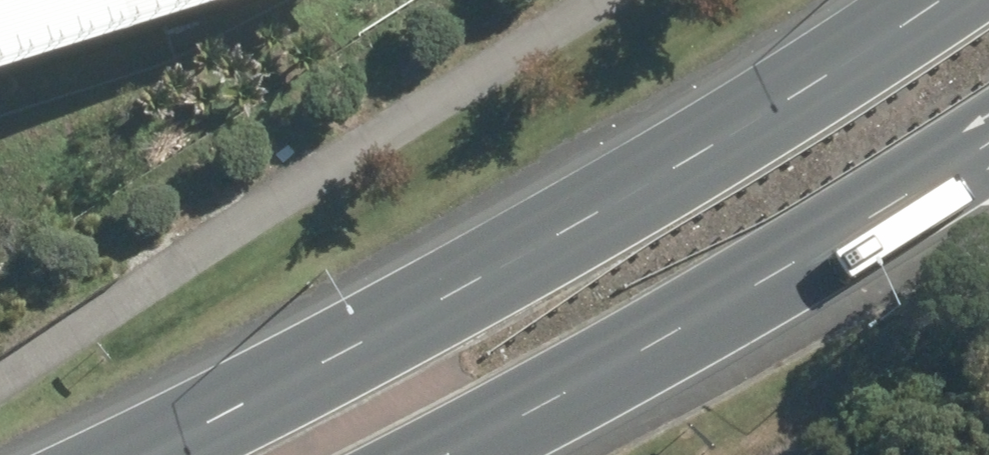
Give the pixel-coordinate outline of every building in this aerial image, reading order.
[(266,0),(0,0),(0,84),(266,0)]
